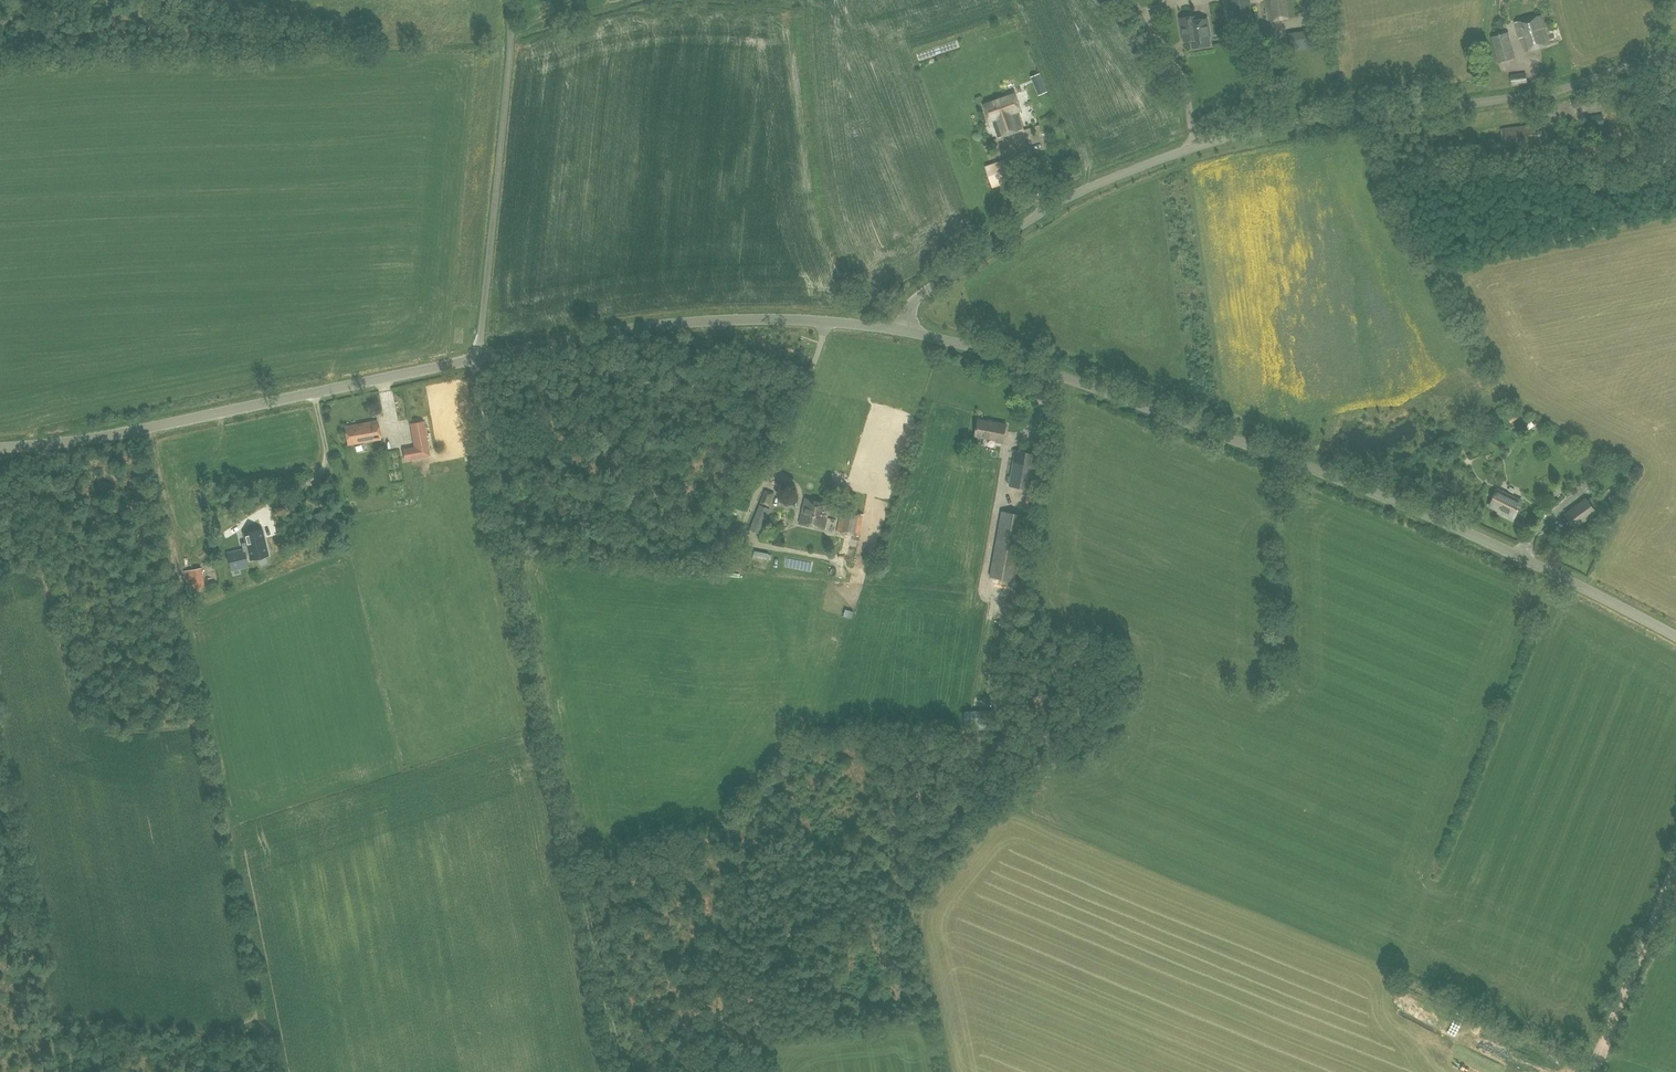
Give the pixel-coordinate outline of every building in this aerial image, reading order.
[(1253,24),(1250,0),(1229,0),(1233,28),(1253,24)] [(1294,17),(1292,0),(1265,0),(1268,21),(1294,17)] [(1207,19),(1196,20),(1195,16),(1192,17),(1192,15),(1190,14),(1184,15),(1183,17),(1183,18),(1180,19),(1182,34),(1191,33),(1193,48),(1209,45),(1208,36),(1209,36),(1207,19)] [(1552,44),(1547,31),(1549,30),(1544,14),(1516,23),(1521,39),(1522,38),(1527,52),(1552,44)] [(1292,52),(1328,47),(1326,29),(1289,34),(1292,52)] [(1499,62),(1515,58),(1508,32),(1491,37),(1499,62)] [(1512,85),(1528,83),(1526,74),(1511,76),(1512,85)] [(1041,94),(1047,92),(1044,85),(1038,88),(1041,94)] [(1022,129),(1016,112),(1020,111),(1014,94),(984,105),(990,121),(993,120),(999,137),(1022,129)] [(1590,127),(1603,126),(1602,114),(1587,116),(1590,127)] [(1503,146),(1544,141),(1543,122),(1501,128),(1503,146)] [(1428,146),(1446,143),(1445,133),(1426,135),(1428,146)] [(994,187),(1019,179),(1012,157),(986,166),(994,187)] [(459,347),(469,347),(469,331),(460,331),(459,347)] [(1008,423),(978,418),(975,437),(996,440),(996,443),(1004,444),(1008,423)] [(378,422),(345,427),(348,443),(380,438),(378,422)] [(409,456),(430,452),(425,429),(411,431),(414,448),(408,449),(409,456)] [(1010,486),(1032,490),(1039,454),(1017,450),(1010,486)] [(770,507),(775,493),(765,489),(760,503),(770,507)] [(1498,489),(1490,505),(1514,517),(1522,501),(1498,489)] [(783,508),(786,497),(779,495),(776,506),(783,508)] [(831,503),(806,497),(800,522),(825,528),(831,503)] [(1566,514),(1574,526),(1596,511),(1587,499),(1566,514)] [(761,534),(771,509),(760,505),(750,529),(761,534)] [(859,536),(864,514),(842,509),(838,531),(859,536)] [(1002,511),(991,576),(1016,581),(1027,515),(1002,511)] [(734,541),(738,528),(722,524),(719,537),(734,541)] [(249,567),(244,548),(227,552),(232,571),(249,567)] [(199,568),(183,572),(188,593),(206,589),(201,568),(199,568)]
